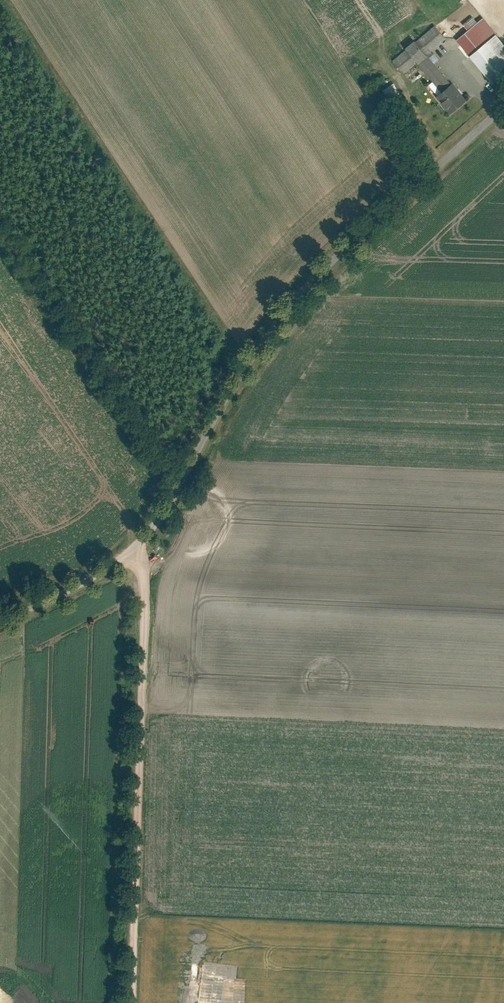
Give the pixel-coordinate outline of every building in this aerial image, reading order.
[(482,17),(455,39),(469,55),(495,33),(482,17)] [(406,48),(392,60),(403,73),(417,62),(427,54),(446,38),(434,24),(415,40),(414,39),(405,47),(406,48)] [(469,55),(492,83),(503,73),(503,44),(495,33),(469,55)] [(427,54),(417,62),(440,90),(451,82),(427,54)] [(393,81),(381,90),(389,101),(401,93),(393,81)] [(436,94),(451,113),(466,100),(451,82),(440,90),(436,94)]
